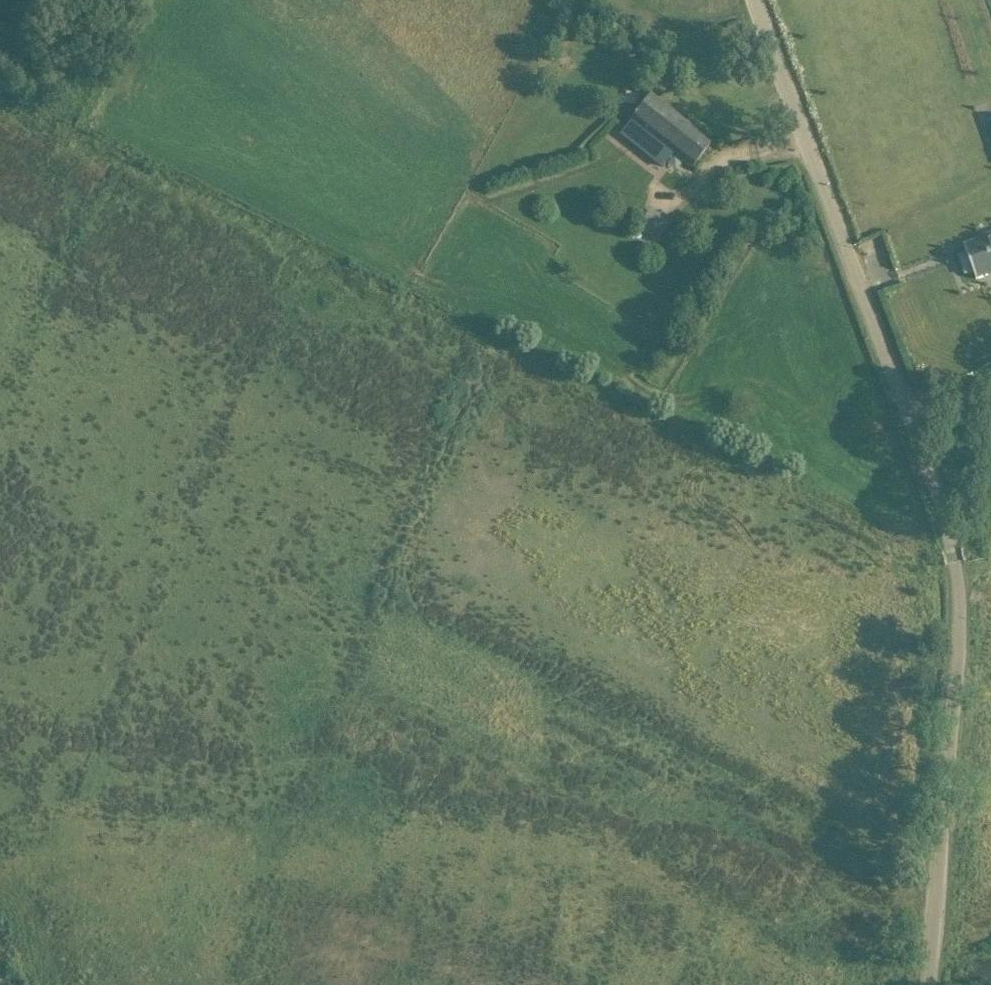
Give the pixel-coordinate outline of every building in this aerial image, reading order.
[(712,144),(651,97),(634,118),(623,133),(647,151),(658,159),(665,165),(673,155),(692,169),(712,144)] [(977,280),(990,275),(990,236),(965,246),(968,254),(963,255),(961,260),(965,272),(969,274),(974,272),(977,280)]
